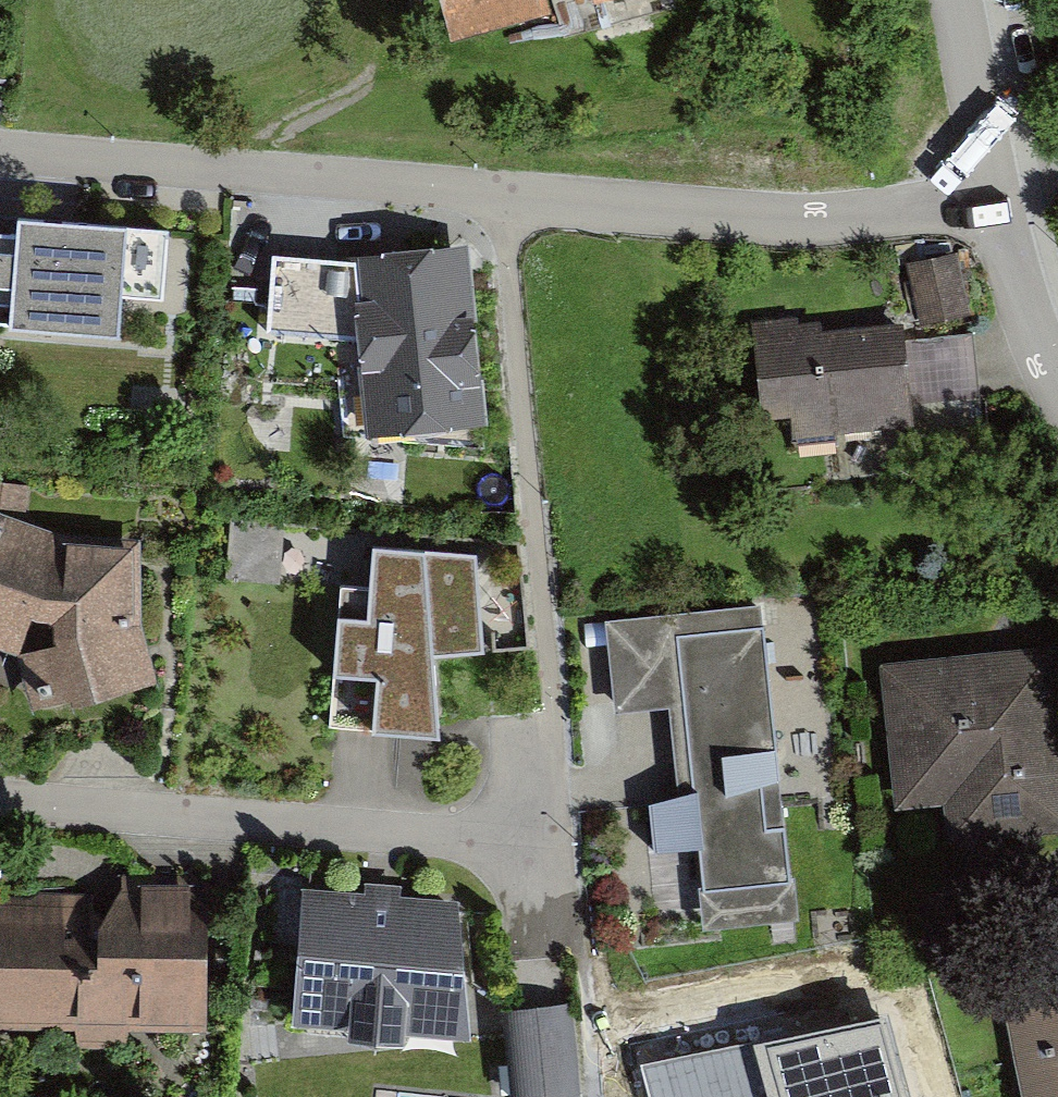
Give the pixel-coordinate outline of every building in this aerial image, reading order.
[(451,33),(580,0),(443,0),(451,33)] [(119,331),(122,291),(163,294),(169,226),(17,214),(16,225),(0,223),(0,292),(11,293),(8,323),(119,331)] [(966,254),(914,257),(918,323),(970,320),(966,254)] [(466,256),(351,269),(275,264),(270,337),(359,343),(370,444),(486,431),(466,256)] [(821,314),(752,322),(762,414),(790,411),(793,440),(916,428),(905,319),(822,327),(821,314)] [(0,510),(0,640),(15,644),(29,703),(154,672),(140,622),(142,538),(69,535),(0,510)] [(226,582),(279,586),(284,526),(231,522),(226,582)] [(370,569),(341,568),(334,668),(368,669),(367,731),(440,736),(445,650),(498,651),(492,542),(373,538),(370,569)] [(766,605),(612,613),(622,704),(681,701),(687,789),(656,804),(661,853),(699,850),(704,921),(791,917),(766,605)] [(880,658),(895,805),(945,800),(949,838),(1057,826),(1057,640),(1057,639),(880,658)] [(0,896),(0,1016),(83,1017),(83,1047),(124,1048),(124,1030),(199,1031),(201,875),(118,874),(118,898),(0,896)] [(405,1056),(406,1042),(469,1047),(458,905),(400,901),(401,890),(365,887),(364,898),(303,893),(292,1033),(349,1038),(348,1052),(405,1056)] [(1014,994),(1032,1096),(1057,1096),(1057,986),(1014,994)] [(503,1003),(512,1096),(583,1089),(574,997),(503,1003)]
